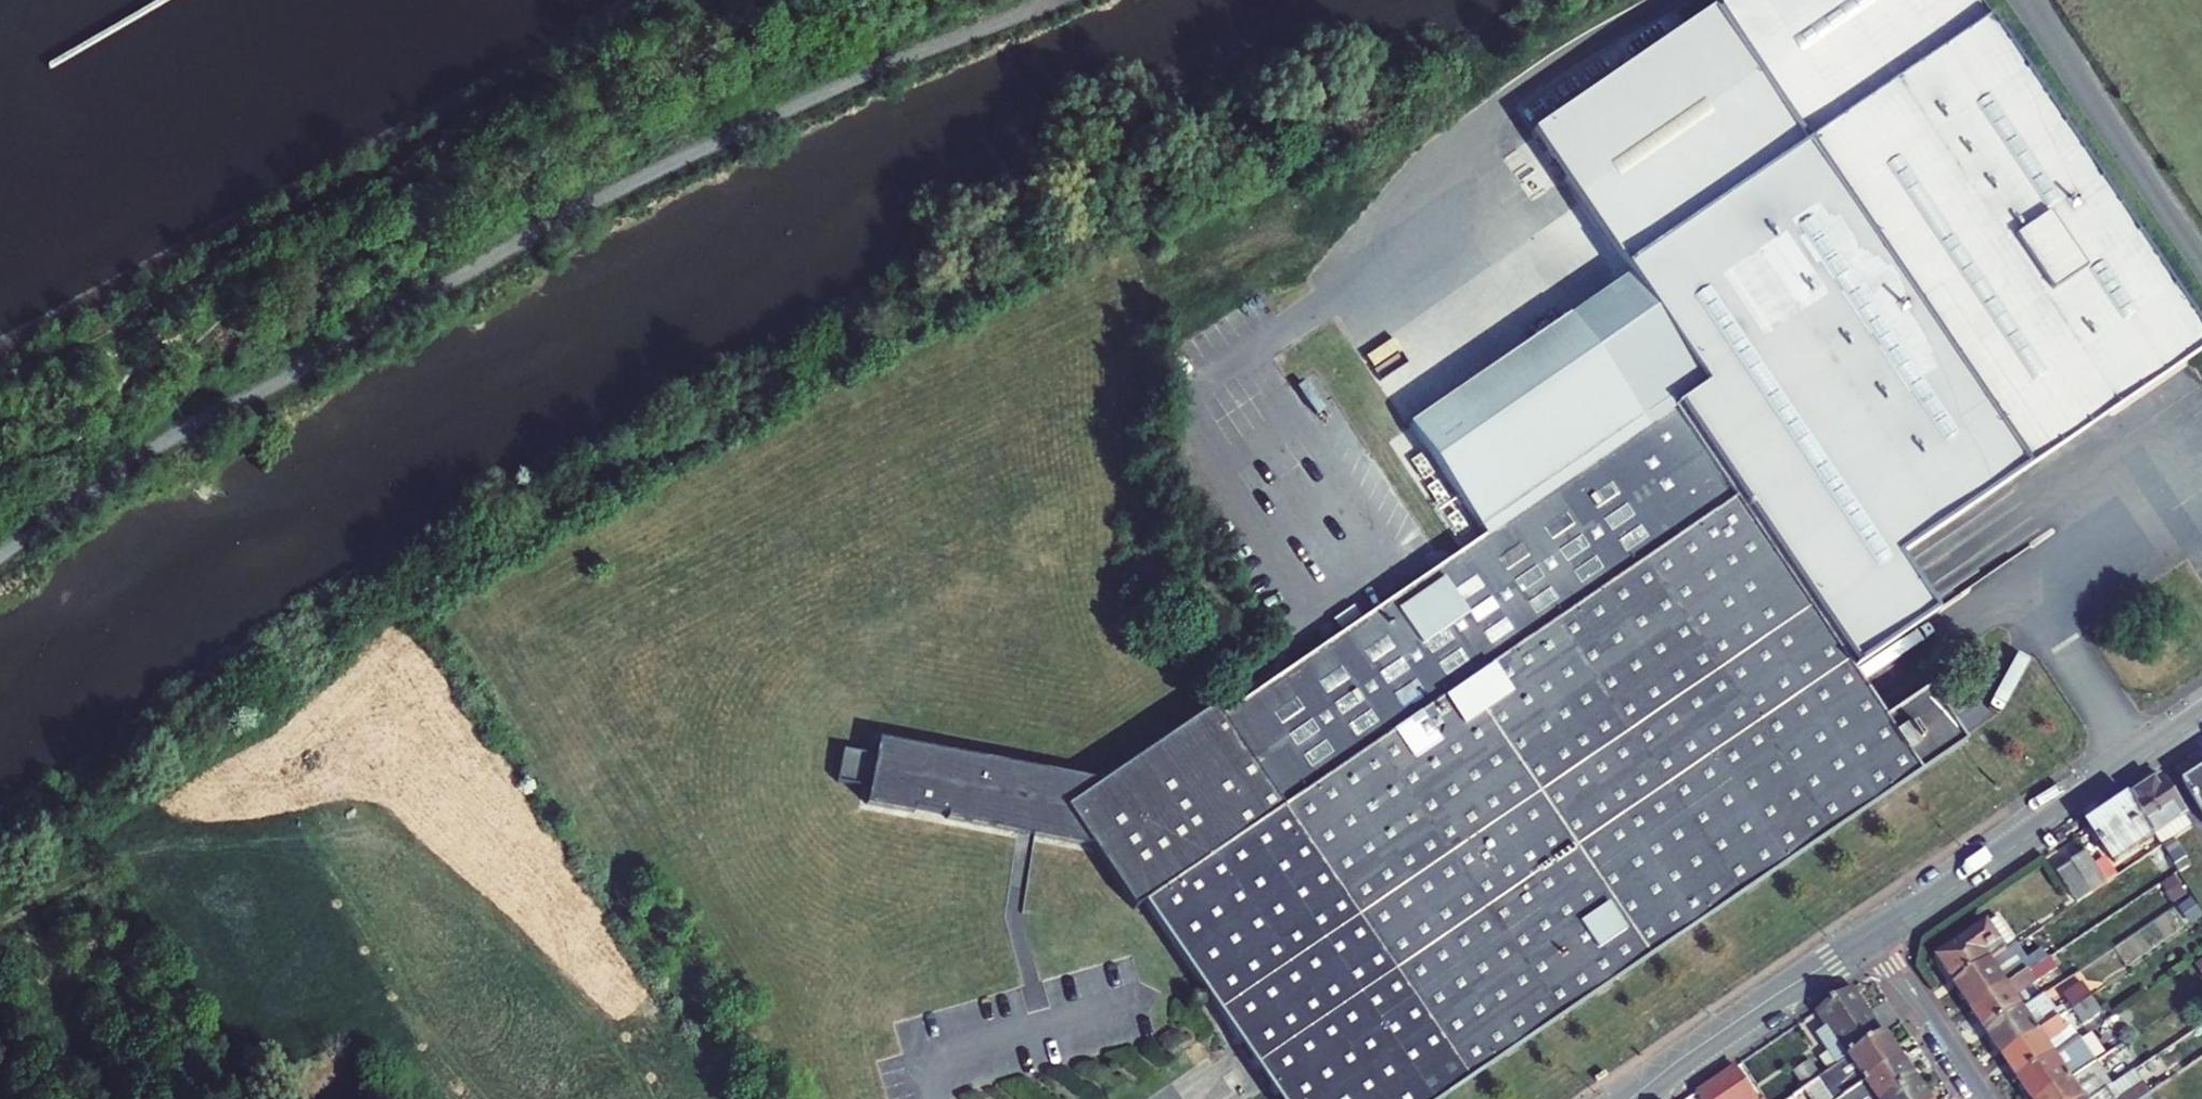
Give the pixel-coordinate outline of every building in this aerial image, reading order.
[(1672,408),(1643,428),(1483,537),(1220,717),(1213,707),(1103,783),(1044,771),(967,824),(1090,847),(1132,910),(1143,903),(1276,1098),(1441,1098),(1965,741),(1928,687),(1884,717),(1852,671),(1934,614),(1896,559),(2201,352),(2201,337),(1972,0),(1725,0),(1530,133),(1628,275),(1674,342),(1704,386),(1672,408)] [(1453,492),(1613,384),(1674,342),(1628,275),(1408,424),(1453,492)] [(1483,537),(1643,428),(1672,408),(1704,386),(1674,342),(1613,384),(1453,492),(1483,537)] [(967,824),(1044,771),(878,740),(874,756),(843,750),(837,782),(868,788),(865,804),(914,814),(915,809),(946,815),(945,820),(967,824)] [(2183,784),(2201,814),(2201,772),(2183,784)] [(2130,799),(2149,827),(2151,826),(2181,806),(2161,777),(2130,799)] [(2149,827),(2130,799),(2089,827),(2114,864),(2155,837),(2149,827)] [(2157,835),(2186,816),(2181,806),(2151,826),(2157,835)] [(2186,859),(2174,840),(2162,848),(2174,866),(2186,859)] [(2107,884),(2087,855),(2058,874),(2078,904),(2107,884)] [(2176,902),(2187,895),(2174,876),(2164,882),(2176,902)] [(2016,946),(1998,919),(1938,959),(1956,987),(2004,954),(2016,946)] [(2051,950),(2038,931),(2023,941),(2036,961),(2051,950)] [(2013,967),(2004,954),(1956,987),(1972,1010),(2028,972),(2021,962),(2013,967)] [(2058,969),(2051,958),(2028,972),(1972,1010),(1988,1034),(2041,999),(2032,986),(2058,969)] [(2091,997),(2081,983),(2063,996),(2068,1004),(2072,1010),(2091,997)] [(1875,1022),(1852,988),(1816,1012),(1827,1029),(1817,1036),(1828,1053),(1820,1059),(1829,1073),(1879,1038),(1871,1025),(1875,1022)] [(2056,1012),(2045,996),(2041,999),(1988,1034),(2004,1057),(2059,1019),(2066,1014),(2062,1009),(2056,1012)] [(2101,1013),(2091,997),(2072,1010),(2082,1026),(2101,1013)] [(2072,1010),(2068,1004),(2062,1009),(2066,1014),(2072,1010)] [(2067,1030),(2059,1019),(2004,1057),(2019,1081),(2067,1047),(2059,1036),(2067,1030)] [(1884,1035),(1875,1022),(1871,1025),(1879,1038),(1884,1035)] [(1884,1035),(1879,1038),(1829,1073),(1804,1090),(1811,1098),(1842,1098),(1901,1060),(1884,1035)] [(2080,1039),(2067,1047),(2019,1081),(2032,1098),(2043,1098),(2096,1064),(2080,1039)] [(1901,1060),(1842,1098),(1865,1098),(1874,1093),(1878,1098),(1893,1098),(1916,1083),(1901,1060)] [(2096,1064),(2043,1098),(2094,1098),(2112,1087),(2096,1064)] [(1735,1068),(1689,1098),(1755,1098),(1735,1068)] [(2134,1072),(2112,1087),(2094,1098),(2144,1098),(2150,1095),(2134,1072)] [(1916,1083),(1893,1098),(1927,1098),(1916,1083)]
